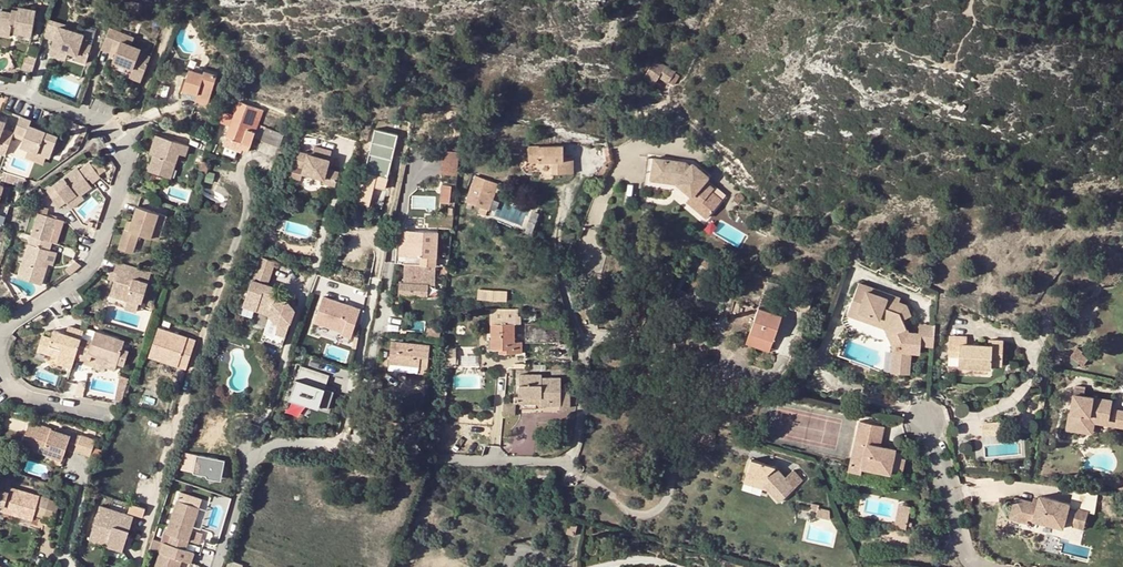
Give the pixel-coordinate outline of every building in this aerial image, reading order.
[(18,8),(17,11),(11,10),(11,12),(0,11),(0,35),(11,36),(12,33),(13,33),(31,35),(35,10),(18,7),(18,8)] [(81,42),(83,34),(76,32),(66,29),(67,26),(49,19),(43,37),(54,41),(52,47),(76,55),(74,60),(86,64),(91,46),(81,42)] [(87,26),(84,40),(94,43),(97,28),(87,26)] [(115,44),(127,36),(109,28),(105,40),(114,43),(115,44)] [(135,39),(127,36),(115,44),(114,43),(113,44),(119,46),(116,54),(114,61),(134,68),(130,77),(140,80),(149,57),(140,54),(141,51),(131,47),(135,39)] [(114,43),(105,40),(101,49),(110,52),(113,44),(114,43)] [(113,44),(110,52),(116,54),(119,46),(113,44)] [(76,55),(52,47),(49,55),(74,63),(74,60),(76,55)] [(32,72),(37,57),(26,54),(21,69),(32,72)] [(644,78),(661,87),(665,80),(675,86),(682,73),(655,59),(644,78)] [(191,67),(186,79),(184,87),(198,91),(197,94),(209,97),(216,73),(204,68),(203,71),(191,67)] [(184,87),(186,79),(181,78),(176,92),(207,102),(209,97),(197,94),(198,91),(184,87)] [(248,130),(255,108),(237,101),(233,115),(223,112),(219,122),(229,126),(222,147),(241,153),(242,150),(248,152),(253,138),(261,140),(265,129),(257,125),(254,132),(248,130)] [(262,111),(255,108),(248,130),(254,132),(257,125),(262,111)] [(20,118),(17,123),(28,127),(30,121),(20,118)] [(17,123),(14,132),(57,141),(58,139),(28,127),(17,123)] [(3,129),(0,129),(0,153),(5,155),(12,136),(14,133),(3,129)] [(283,135),(265,129),(261,140),(261,142),(279,149),(283,135)] [(395,135),(377,131),(373,147),(378,148),(375,156),(369,154),(361,183),(385,189),(388,179),(387,179),(392,160),(385,158),(387,150),(392,151),(395,135)] [(57,141),(14,132),(25,137),(23,140),(20,148),(28,151),(46,158),(50,160),(57,141)] [(188,144),(155,133),(150,152),(154,153),(149,169),(169,176),(177,153),(185,155),(188,144)] [(452,144),(444,144),(441,168),(457,170),(459,152),(451,151),(452,144)] [(303,173),(323,178),(322,183),(335,186),(339,172),(327,169),(332,151),(314,146),(312,155),(299,151),(294,166),(292,166),(289,177),(300,180),(303,173)] [(528,147),(528,157),(528,162),(528,163),(552,162),(552,174),(574,173),(574,157),(564,158),(563,146),(528,147)] [(46,158),(28,151),(26,158),(43,164),(46,158)] [(528,157),(519,164),(521,167),(528,162),(528,157)] [(668,191),(670,181),(651,179),(654,158),(647,157),(643,187),(668,191)] [(654,158),(651,179),(670,181),(677,182),(692,194),(686,201),(706,219),(726,195),(715,187),(714,188),(705,180),(708,177),(693,164),(691,166),(689,164),(654,158)] [(202,161),(199,171),(207,174),(210,164),(202,161)] [(89,162),(81,168),(92,184),(101,177),(89,162)] [(54,187),(67,203),(76,197),(75,195),(80,192),(82,195),(92,188),(78,169),(54,187)] [(3,173),(1,181),(22,188),(25,179),(3,173)] [(472,184),(465,202),(482,208),(488,190),(472,184)] [(440,185),(438,202),(449,203),(450,202),(453,203),(455,186),(440,185)] [(59,209),(67,203),(54,187),(46,192),(59,209)] [(41,189),(29,198),(34,203),(45,195),(41,189)] [(357,203),(366,207),(371,191),(361,189),(357,203)] [(488,190),(482,208),(488,210),(489,210),(496,193),(488,190)] [(136,206),(131,222),(128,230),(125,229),(119,248),(132,252),(138,234),(150,237),(155,222),(163,225),(166,215),(136,206)] [(36,213),(29,236),(48,242),(55,219),(36,213)] [(284,221),(276,219),(273,228),(281,230),(284,221)] [(158,240),(163,225),(155,222),(150,237),(158,240)] [(420,256),(419,264),(435,265),(437,233),(409,231),(409,243),(401,243),(400,255),(404,255),(420,256)] [(401,231),(401,243),(409,243),(409,231),(401,231)] [(18,277),(22,267),(29,262),(43,254),(49,250),(51,243),(48,242),(29,236),(18,277)] [(22,267),(18,277),(42,284),(47,268),(43,267),(45,263),(48,251),(49,250),(43,254),(29,262),(22,267)] [(57,253),(48,251),(45,263),(53,266),(57,253)] [(420,256),(404,255),(404,263),(419,264),(420,256)] [(259,257),(251,280),(268,285),(276,262),(259,257)] [(72,273),(77,269),(81,265),(76,261),(65,269),(69,273),(70,274),(72,273)] [(116,262),(113,273),(116,274),(108,298),(125,303),(125,301),(137,304),(140,305),(146,285),(150,272),(116,262)] [(419,264),(404,263),(403,283),(399,283),(398,295),(427,297),(427,285),(434,285),(435,265),(419,264)] [(721,275),(719,283),(737,287),(740,279),(721,275)] [(251,280),(243,305),(270,315),(278,324),(272,344),(282,347),(294,310),(286,300),(274,303),(278,289),(251,280)] [(768,281),(765,291),(781,295),(784,286),(768,281)] [(913,339),(914,332),(900,330),(897,316),(904,315),(902,304),(873,293),(874,289),(856,283),(849,302),(856,305),(854,311),(865,315),(864,320),(875,325),(877,320),(888,325),(891,334),(887,335),(890,346),(888,368),(905,370),(907,349),(916,349),(917,340),(913,339)] [(479,288),(479,299),(508,299),(508,288),(479,288)] [(873,293),(902,304),(904,300),(874,289),(873,293)] [(17,301),(20,307),(25,303),(22,298),(17,301)] [(352,337),(360,309),(322,298),(315,323),(343,332),(343,335),(352,337)] [(125,303),(123,308),(135,312),(137,304),(125,301),(125,303)] [(856,305),(849,302),(845,314),(864,320),(865,315),(854,311),(856,305)] [(782,317),(757,309),(745,344),(756,348),(758,342),(760,337),(773,341),(782,317)] [(514,319),(514,311),(490,311),(490,319),(514,319)] [(558,311),(514,311),(514,319),(558,318),(558,311)] [(272,344),(278,324),(270,315),(261,341),(272,344)] [(877,320),(875,325),(885,328),(887,335),(891,334),(888,325),(877,320)] [(930,341),(931,324),(914,322),(914,332),(913,339),(917,340),(930,341)] [(491,350),(498,350),(504,349),(504,353),(522,353),(522,342),(515,342),(514,324),(490,325),(491,350)] [(559,341),(559,326),(558,324),(525,324),(525,342),(559,342),(559,341)] [(567,326),(559,326),(559,341),(567,341),(567,326)] [(75,357),(81,338),(83,332),(68,327),(65,335),(54,332),(51,338),(42,336),(37,352),(57,357),(56,363),(72,367),(75,357)] [(148,357),(160,361),(161,357),(179,363),(178,367),(186,369),(196,339),(159,327),(148,357)] [(83,332),(81,338),(75,357),(86,360),(87,355),(98,359),(117,364),(124,342),(83,330),(83,332)] [(771,346),(773,341),(760,337),(758,342),(771,346)] [(948,340),(948,355),(959,356),(958,365),(991,367),(991,364),(1002,365),(1003,340),(992,339),(992,346),(962,344),(962,340),(948,340)] [(390,342),(389,363),(418,366),(418,370),(417,373),(426,374),(429,345),(390,342)] [(801,348),(795,345),(791,355),(796,358),(801,348)] [(1077,348),(1070,357),(1083,366),(1089,358),(1082,354),(1083,352),(1077,348)] [(456,354),(444,354),(444,365),(456,365),(456,354)] [(161,357),(160,361),(178,367),(179,363),(161,357)] [(98,359),(96,364),(115,370),(117,364),(98,359)] [(328,409),(334,391),(325,389),(326,385),(329,375),(300,366),(290,399),(319,408),(319,406),(328,409)] [(519,397),(519,398),(541,398),(541,403),(541,405),(560,405),(559,408),(569,408),(569,390),(560,390),(560,379),(541,379),(541,375),(519,375),(519,397)] [(115,399),(114,403),(120,404),(127,382),(119,380),(115,399)] [(79,381),(76,395),(83,397),(86,383),(79,381)] [(1085,389),(1075,388),(1074,394),(1085,396),(1085,389)] [(1069,412),(1066,429),(1080,432),(1081,427),(1090,429),(1092,417),(1110,420),(1113,400),(1085,396),(1074,394),(1071,413),(1069,412)] [(513,402),(503,402),(503,415),(516,416),(516,404),(519,404),(519,403),(519,398),(519,397),(513,397),(513,402)] [(1090,429),(1081,427),(1080,432),(1094,434),(1095,422),(1115,426),(1116,421),(1110,420),(1092,417),(1090,429)] [(90,455),(95,439),(81,434),(80,436),(71,432),(70,435),(30,421),(22,445),(61,459),(65,448),(74,451),(75,450),(90,455)] [(884,426),(859,421),(848,471),(860,473),(861,467),(890,473),(891,469),(902,472),(905,459),(902,458),(903,454),(895,452),(896,449),(880,446),(867,443),(869,433),(882,436),(884,426)] [(882,436),(869,433),(867,443),(880,446),(882,436)] [(186,450),(181,469),(221,478),(226,459),(186,450)] [(751,460),(745,478),(763,484),(768,489),(779,501),(802,480),(793,471),(785,478),(776,468),(751,460)] [(376,465),(358,462),(356,472),(375,474),(376,465)] [(553,471),(535,470),(535,480),(536,480),(552,481),(553,471)] [(0,483),(0,485),(10,488),(13,480),(2,477),(0,483)] [(534,479),(530,478),(528,495),(534,495),(536,480),(535,480),(534,479)] [(763,484),(745,478),(744,482),(768,489),(763,484)] [(31,520),(33,514),(43,517),(42,519),(54,522),(60,502),(10,488),(0,485),(0,510),(31,520)] [(180,492),(167,533),(171,534),(168,544),(186,550),(202,499),(180,492)] [(1041,496),(1040,499),(1039,504),(1033,502),(1015,498),(1010,519),(1028,523),(1029,519),(1064,528),(1070,504),(1041,496)] [(812,510),(817,511),(818,508),(819,505),(811,503),(810,508),(813,509),(812,510)] [(910,506),(898,504),(893,526),(906,529),(910,506)] [(142,509),(129,505),(126,512),(139,517),(142,509)] [(98,506),(89,533),(106,538),(104,545),(120,551),(131,517),(98,506)] [(818,508),(817,511),(815,517),(830,520),(830,510),(818,508)] [(1077,508),(1072,527),(1083,530),(1089,511),(1077,508)] [(559,522),(557,533),(564,534),(566,523),(559,522)] [(106,538),(89,533),(87,540),(104,545),(106,538)] [(150,549),(160,553),(163,542),(154,539),(150,549)] [(163,542),(160,553),(155,566),(179,566),(181,560),(192,563),(195,553),(186,550),(168,544),(163,542)]
